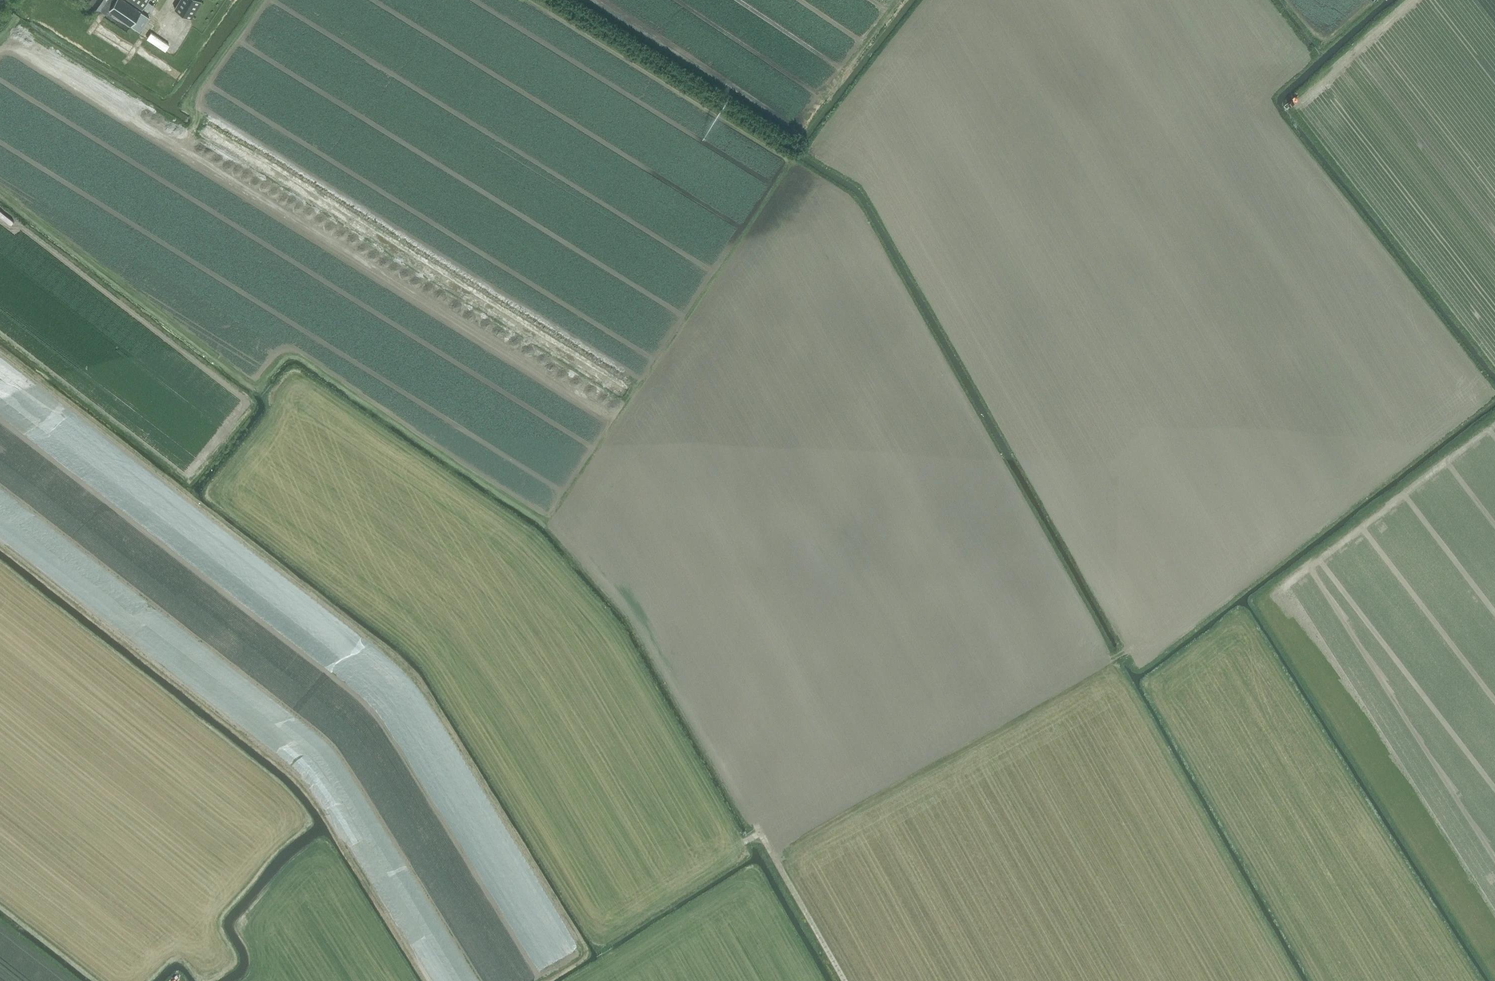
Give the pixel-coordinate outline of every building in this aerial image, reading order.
[(101,10),(107,14),(109,10),(139,31),(149,17),(124,0),(94,0),(92,3),(101,10)] [(143,8),(148,0),(130,0),(143,8)] [(175,9),(192,18),(202,0),(201,0),(179,0),(175,9)]
